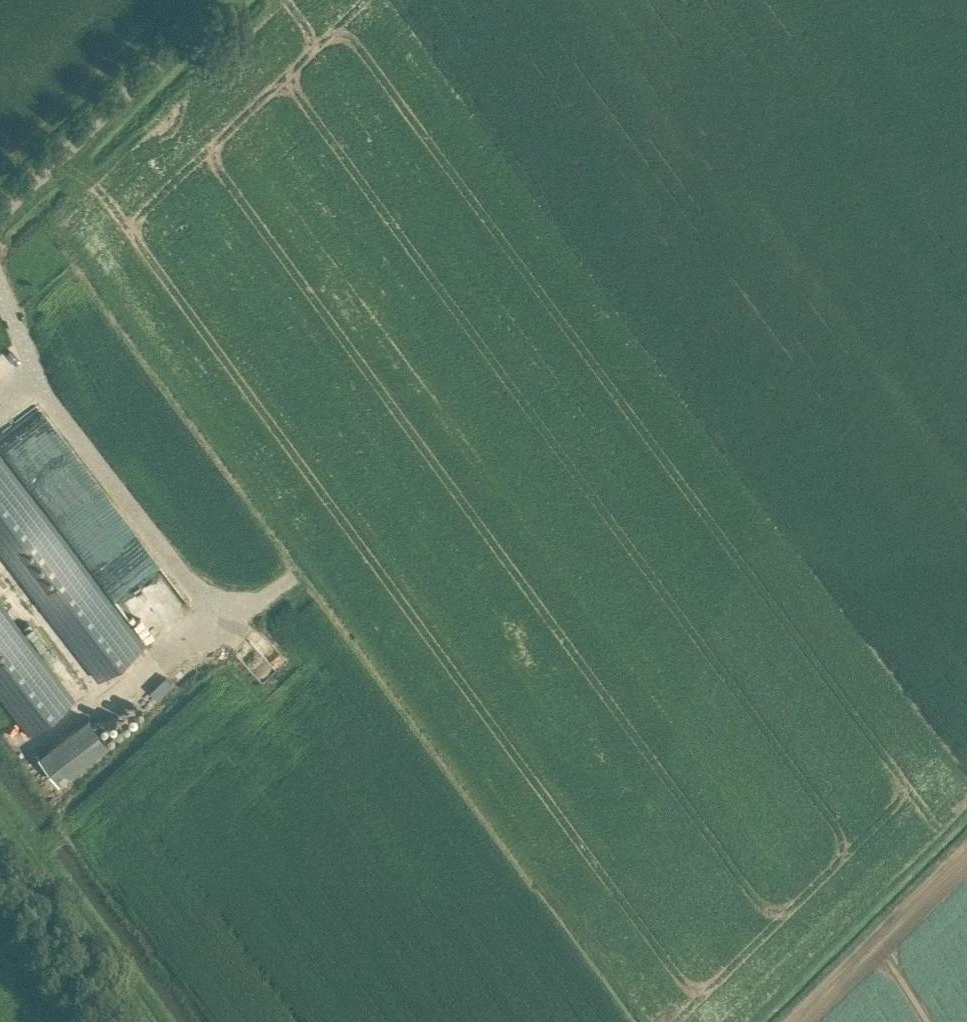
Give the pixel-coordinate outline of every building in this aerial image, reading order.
[(141,646),(0,465),(0,555),(97,680),(141,646)] [(29,734),(73,700),(0,606),(0,697),(29,734)] [(253,642),(239,658),(265,681),(288,656),(270,640),(261,649),(253,642)] [(87,713),(50,747),(74,773),(111,739),(87,713)]
